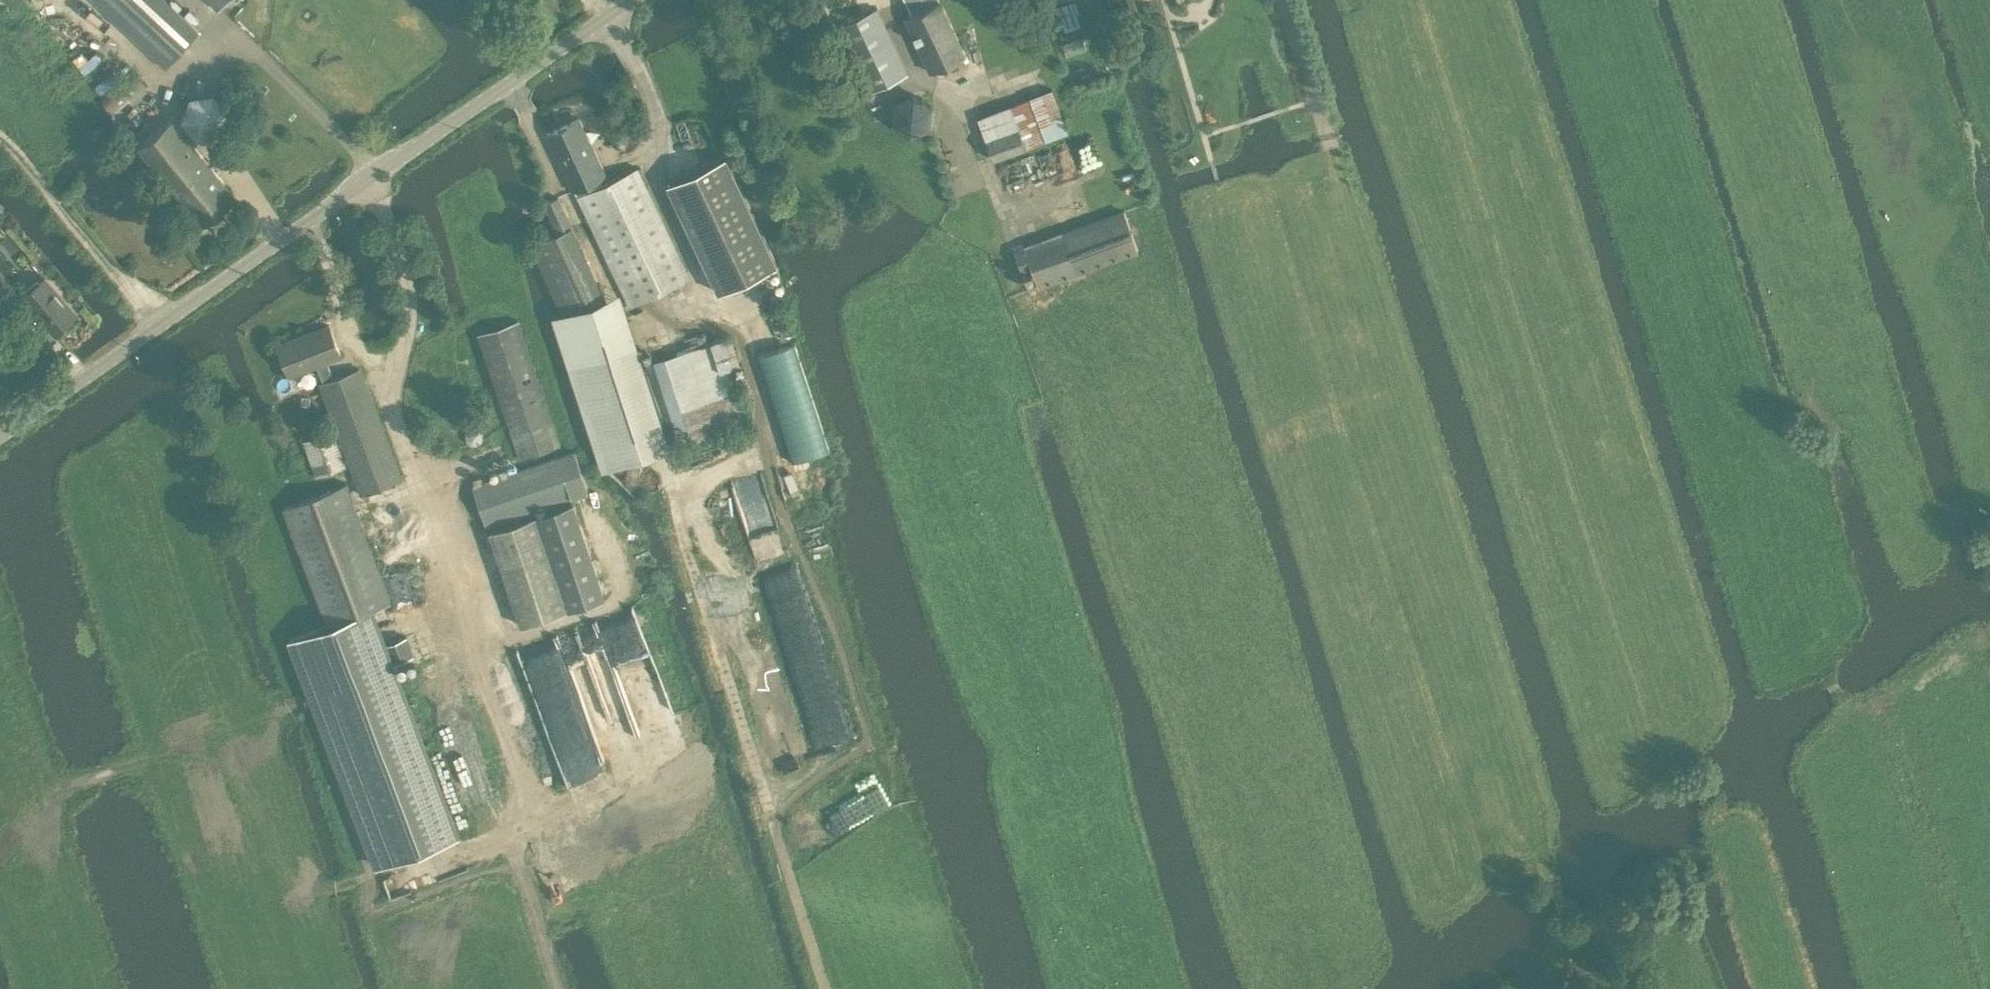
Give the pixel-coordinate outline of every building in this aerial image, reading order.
[(146,49),(165,67),(200,30),(168,0),(94,0),(146,49)] [(220,10),(229,0),(209,0),(220,10)] [(911,13),(905,16),(931,71),(966,54),(941,0),(905,0),(911,13)] [(837,25),(868,90),(908,71),(878,7),(837,25)] [(1076,10),(1060,16),(1065,31),(1081,25),(1076,10)] [(57,101),(87,77),(34,11),(7,33),(34,67),(31,69),(57,101)] [(113,113),(149,85),(135,69),(100,97),(113,113)] [(891,123),(910,136),(930,126),(932,103),(913,91),(893,99),(891,123)] [(182,120),(197,139),(220,135),(224,129),(237,121),(230,113),(230,111),(215,92),(190,96),(182,120)] [(998,109),(978,116),(993,158),(1025,147),(1018,127),(1006,132),(998,109)] [(172,118),(162,126),(148,110),(134,122),(144,133),(140,136),(144,141),(138,145),(188,206),(173,218),(187,235),(190,233),(192,235),(197,230),(197,228),(202,224),(236,196),(172,118)] [(609,179),(607,174),(606,175),(579,117),(546,133),(573,189),(574,188),(577,194),(630,306),(691,277),(638,165),(609,179)] [(135,154),(124,140),(106,156),(116,169),(135,154)] [(726,155),(668,183),(719,291),(777,264),(726,155)] [(536,241),(531,244),(562,313),(593,302),(604,297),(590,265),(559,197),(544,203),(557,232),(536,241)] [(1022,273),(1032,270),(1038,286),(1139,251),(1124,210),(1013,249),(1022,273)] [(0,269),(0,293),(12,282),(0,269)] [(76,311),(45,275),(21,296),(36,312),(38,310),(55,330),(76,311)] [(478,333),(512,433),(520,457),(561,443),(553,420),(519,319),(478,333)] [(320,382),(337,428),(351,464),(362,495),(403,480),(361,366),(335,376),(329,360),(342,355),(330,323),(278,342),(290,375),(317,365),(319,370),(323,380),(320,382)] [(711,341),(643,363),(665,433),(671,431),(675,445),(751,421),(733,365),(720,369),(711,341)] [(639,353),(574,374),(604,468),(608,467),(670,447),(665,433),(643,363),(639,353)] [(316,476),(351,464),(337,428),(303,440),(316,476)] [(588,491),(575,450),(472,485),(485,525),(588,491)] [(307,497),(281,507),(324,622),(285,637),(373,866),(378,864),(456,834),(458,834),(393,665),(396,664),(395,661),(388,644),(388,642),(374,608),(390,602),(392,601),(346,482),(323,491),(307,497)] [(535,515),(489,530),(521,625),(566,610),(568,609),(536,514),(535,515)]
